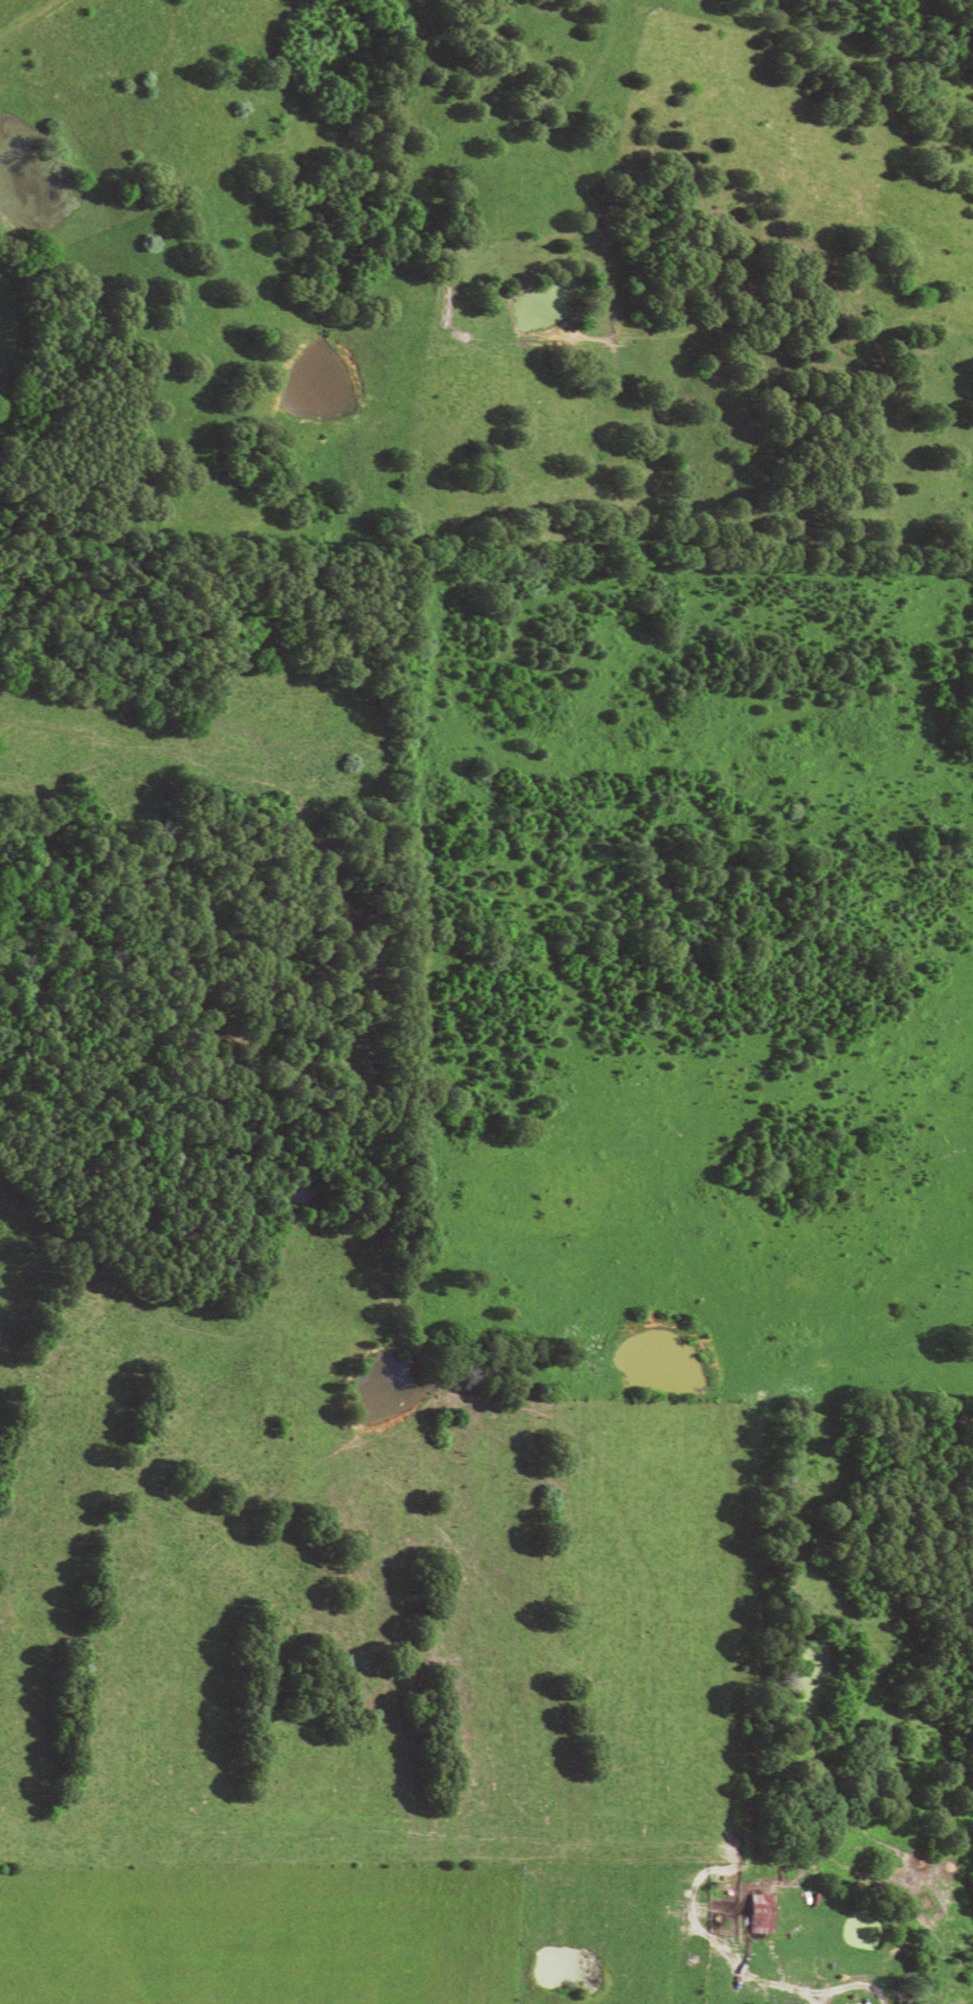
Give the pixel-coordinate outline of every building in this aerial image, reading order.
[(748,1938),(772,1938),(772,1900),(748,1900),(748,1938)]
